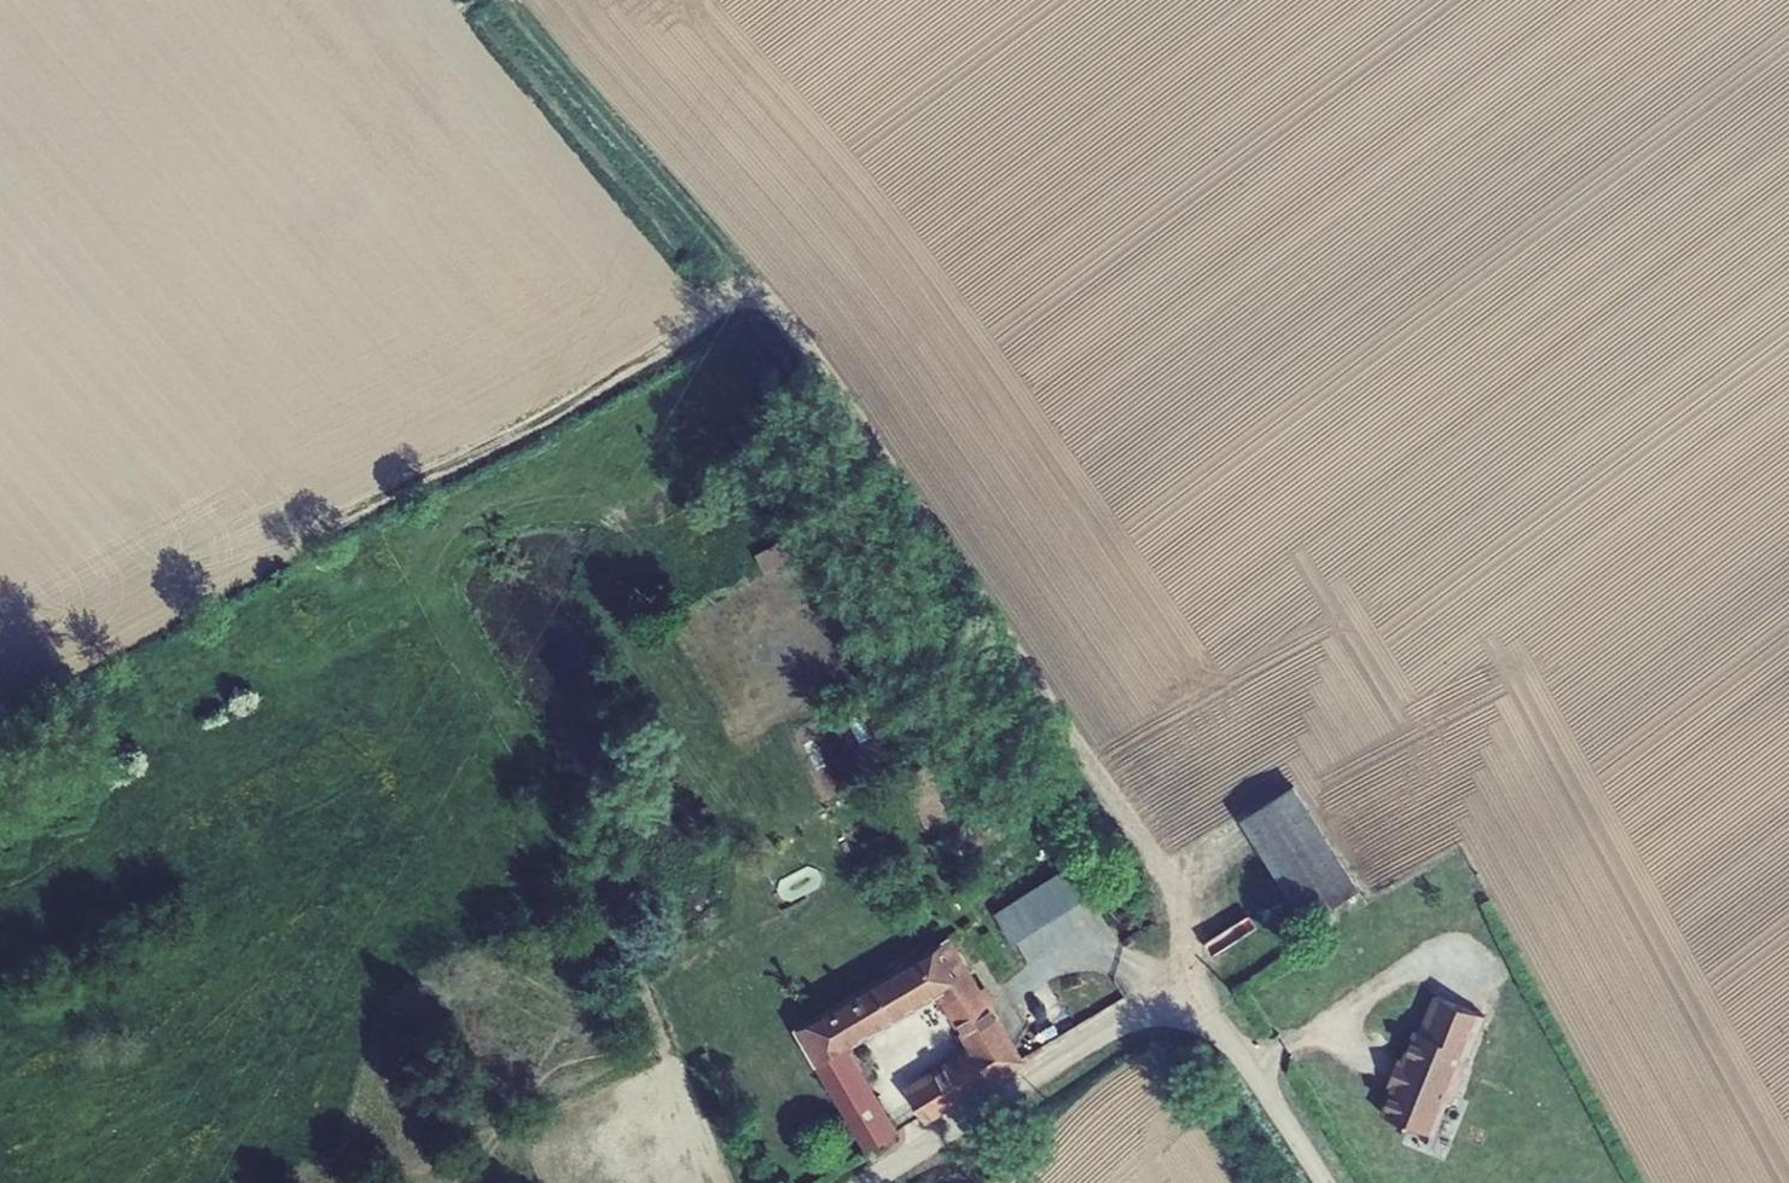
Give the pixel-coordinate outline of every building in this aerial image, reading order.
[(799,555),(789,537),(757,556),(766,574),(799,555)] [(1296,787),(1241,822),(1308,927),(1362,890),(1296,787)] [(1071,866),(995,915),(1013,945),(1091,898),(1071,866)] [(905,1089),(927,1126),(1027,1064),(998,1017),(997,1018),(991,1007),(982,991),(951,938),(793,1030),(865,1154),(899,1134),(849,1048),(936,999),(966,1047),(965,1052),(905,1089)] [(988,987),(982,991),(991,1007),(997,1003),(988,987)] [(1391,1088),(1382,1117),(1435,1137),(1450,1102),(1455,1103),(1466,1077),(1461,1075),(1469,1055),(1471,1056),(1487,1018),(1435,996),(1420,1033),(1415,1031),(1403,1060),(1400,1059),(1388,1086),(1391,1088)]
